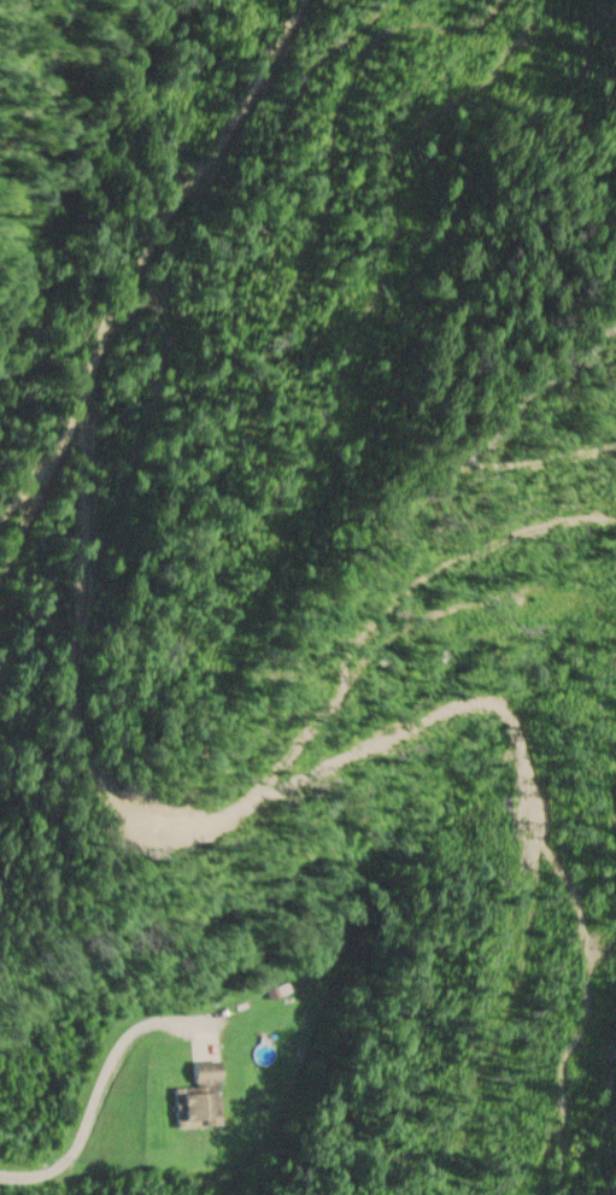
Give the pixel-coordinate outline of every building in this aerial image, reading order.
[(171,1130),(216,1129),(215,1064),(189,1064),(189,1090),(171,1090),(171,1130)]
